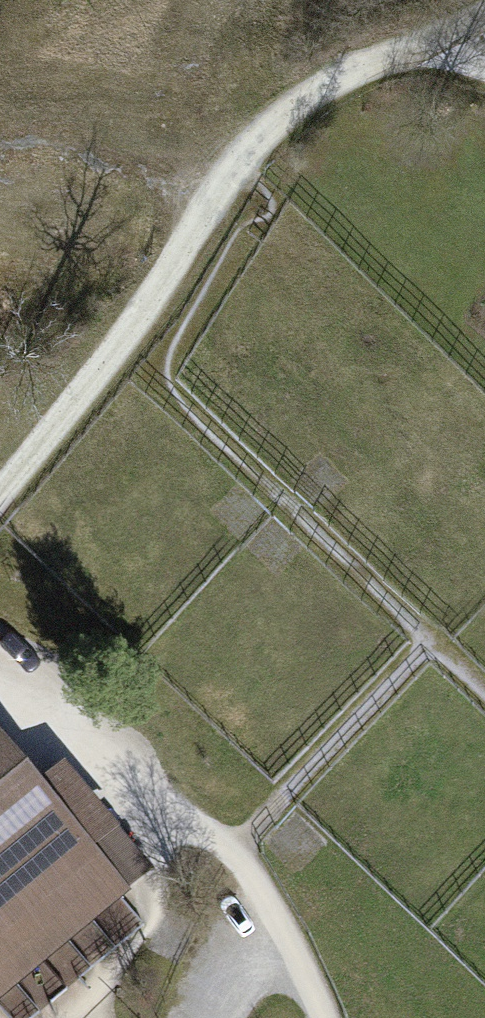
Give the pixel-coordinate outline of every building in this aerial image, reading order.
[(129,893),(0,739),(0,1000),(129,893)]
